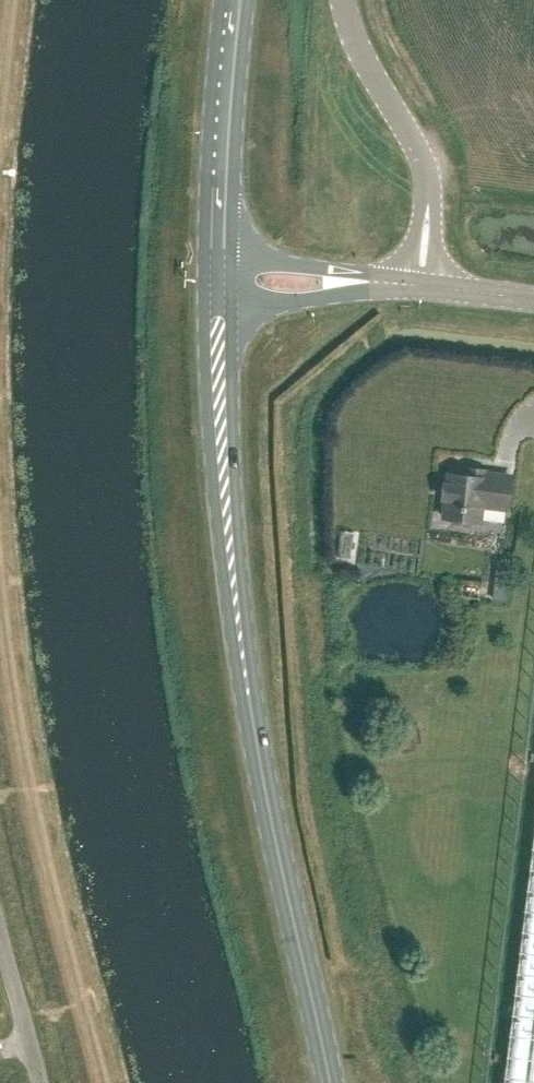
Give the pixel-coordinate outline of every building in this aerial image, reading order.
[(507,509),(510,481),(449,473),(448,484),(444,483),(442,498),(446,499),(444,518),(453,519),(452,523),(470,525),(470,521),(479,522),(481,506),(507,509)] [(495,586),(494,599),(507,600),(508,587),(495,586)] [(503,1082),(533,1082),(533,831),(503,1082)]
